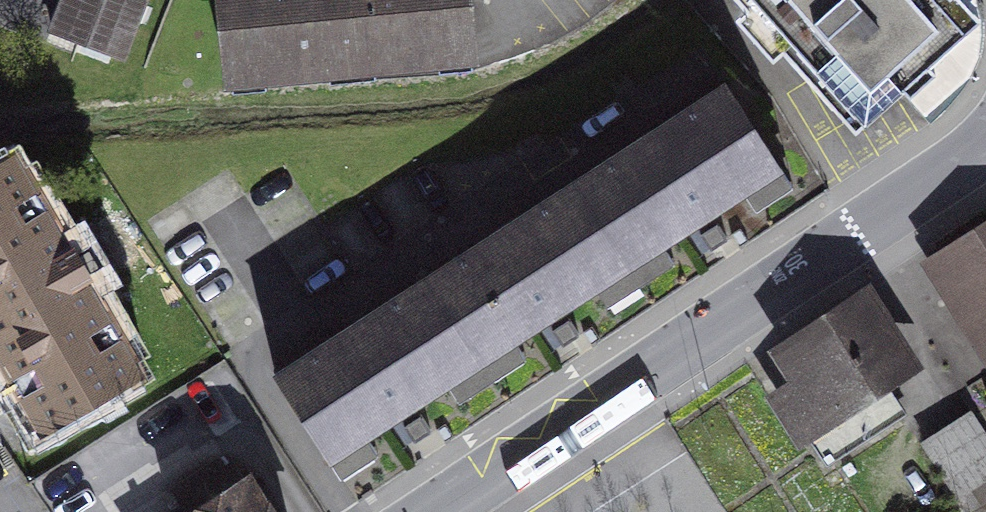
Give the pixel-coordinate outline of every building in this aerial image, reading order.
[(51,27),(123,56),(145,0),(62,0),(51,27)] [(230,85),(474,61),(468,0),(222,0),(230,85)] [(834,107),(844,98),(869,124),(966,35),(944,11),(955,0),(735,0),(834,107)] [(780,169),(727,86),(577,183),(630,266),(695,224),(711,250),(729,238),(713,212),(780,169)] [(0,170),(0,352),(44,428),(135,376),(118,347),(126,342),(36,187),(28,192),(12,163),(0,170)] [(630,266),(577,183),(427,280),(480,362),(546,320),(563,345),(580,334),(564,308),(630,266)] [(935,261),(985,342),(985,229),(935,261)] [(480,362),(427,280),(277,377),(330,459),(399,415),(415,441),(432,430),(416,404),(480,362)] [(864,306),(786,355),(806,387),(786,400),(828,465),(899,419),(876,383),(902,367),(864,306)] [(924,447),(967,511),(985,511),(985,433),(974,415),(924,447)] [(250,478),(244,482),(228,458),(176,492),(188,511),(272,511),(250,478)]
